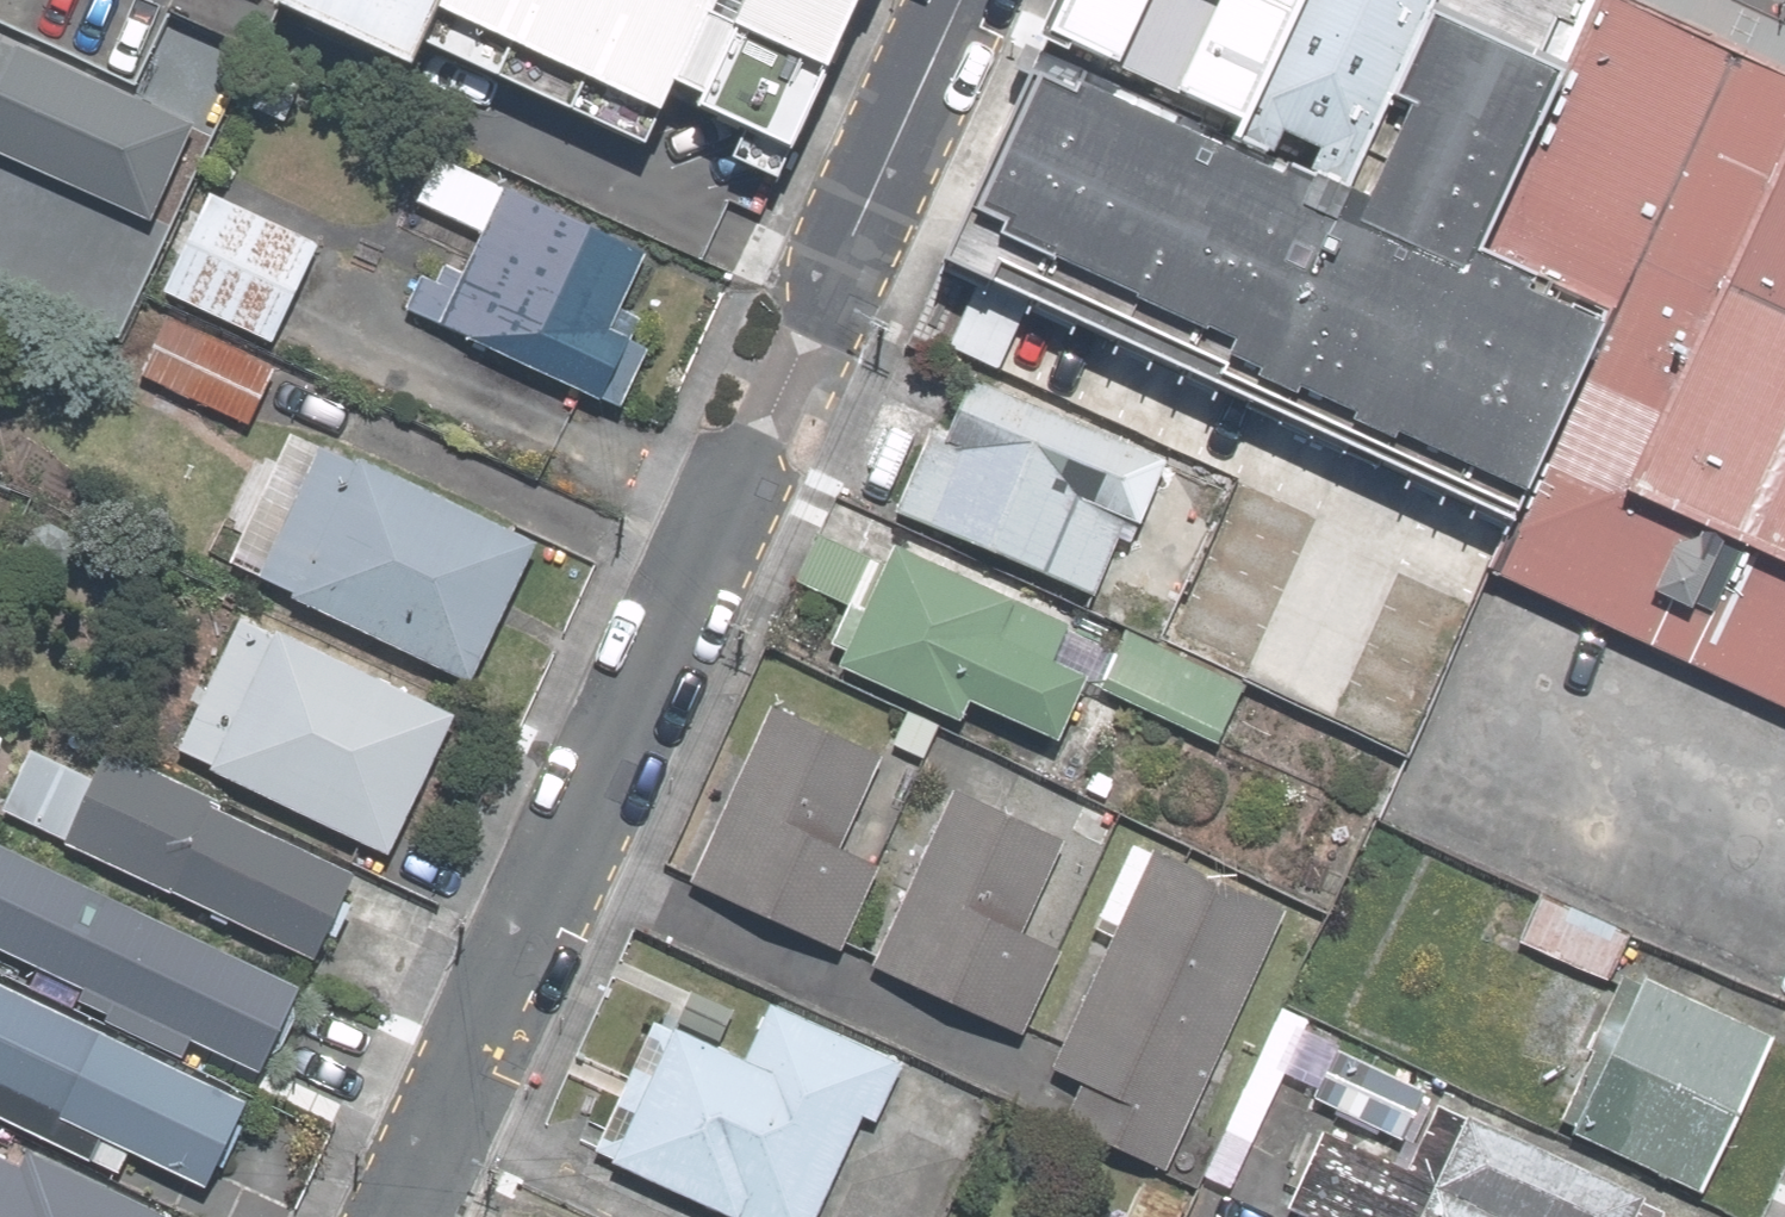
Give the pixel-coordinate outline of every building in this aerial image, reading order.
[(692,114),(707,81),(817,131),(877,0),(442,0),(692,114)] [(1072,30),(1262,120),(1319,0),(1086,0),(1072,30)] [(1262,120),(1254,136),(1396,204),(1494,0),(1319,0),(1262,120)] [(1565,0),(1494,0),(1396,204),(1268,471),(1398,533),(1531,254),(1637,34),(1565,0)] [(1666,48),(1637,34),(1531,254),(1667,319),(1772,99),(1666,48)] [(0,73),(0,155),(147,221),(191,123),(13,44),(0,73)] [(1772,99),(1667,319),(1544,574),(1784,689),(1784,105),(1772,99)] [(644,256),(494,184),(448,281),(407,261),(382,312),(602,417),(639,341),(610,327),(644,256)] [(310,243),(192,185),(137,298),(160,310),(254,356),(310,243)] [(1333,320),(1100,208),(1040,333),(1273,444),(1333,320)] [(254,356),(160,310),(126,379),(237,434),(272,365),(254,356)] [(886,521),(1078,609),(1117,525),(1163,546),(1205,455),(966,345),(886,521)] [(510,545),(295,441),(228,578),(443,682),(510,545)] [(867,533),(857,553),(803,528),(773,594),(828,618),(809,660),(949,724),(958,704),(1037,740),(1086,632),(867,533)] [(1402,572),(1317,531),(1241,688),(1326,729),(1402,572)] [(433,712),(231,609),(157,753),(359,857),(433,712)] [(827,847),(865,766),(749,711),(669,878),(824,953),(866,866),(827,847)] [(17,739),(0,775),(0,823),(36,841),(72,766),(17,739)] [(351,879),(97,759),(51,855),(305,975),(351,879)] [(1001,924),(1040,838),(934,790),(856,964),(1004,1030),(1043,943),(1001,924)] [(1269,900),(1122,835),(1022,1064),(1071,1085),(1052,1128),(1151,1171),(1269,900)] [(0,858),(0,978),(246,1090),(291,991),(0,858)] [(1627,962),(1636,942),(1525,893),(1500,950),(1611,999),(1627,962)] [(1611,999),(1554,1128),(1693,1190),(1767,1024),(1627,962),(1611,999)] [(0,978),(0,1138),(18,1146),(100,1184),(111,1160),(204,1202),(254,1093),(246,1090),(0,978)] [(727,1060),(636,1020),(576,1157),(712,1216),(799,1216),(845,1112),(874,1125),(900,1065),(752,1001),(727,1060)] [(1307,1020),(1267,1002),(1209,1134),(1249,1152),(1307,1020)] [(1320,1038),(1290,1105),(1383,1147),(1413,1081),(1320,1038)] [(1313,1126),(1275,1209),(1292,1216),(1648,1216),(1654,1204),(1423,1098),(1393,1163),(1313,1126)] [(18,1146),(0,1185),(0,1216),(173,1216),(100,1184),(18,1146)] [(1126,1180),(1112,1216),(1170,1216),(1177,1199),(1126,1180)]
